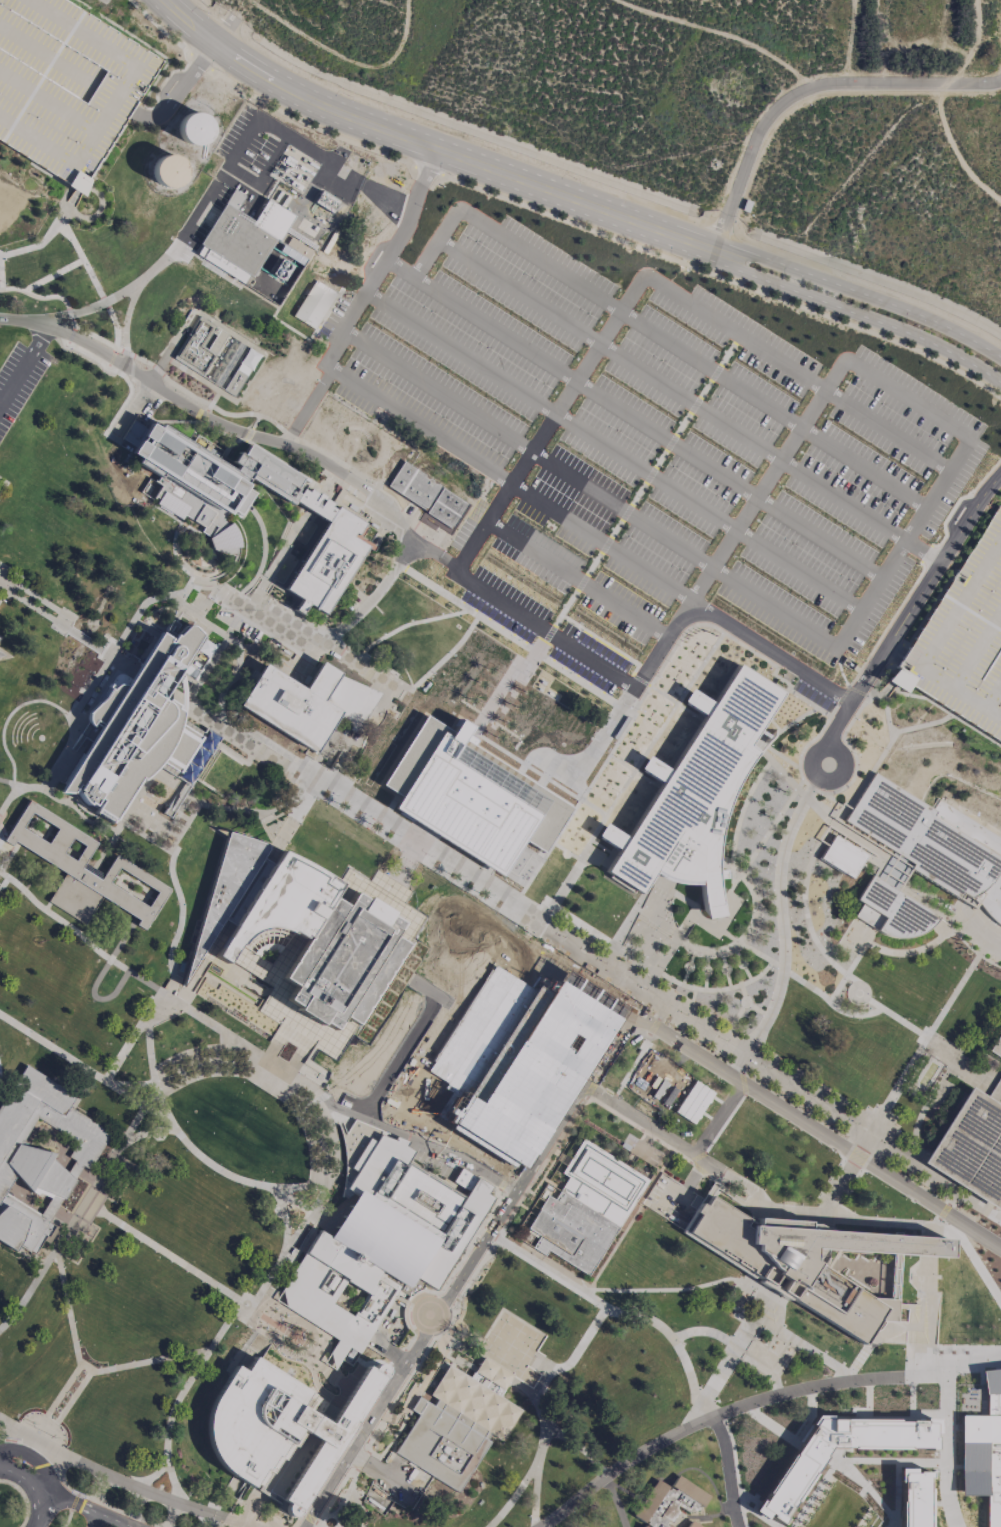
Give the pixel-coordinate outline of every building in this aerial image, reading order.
[(78,193),(132,110),(162,62),(65,0),(0,0),(0,143),(78,193)] [(179,115),(180,144),(208,143),(207,113),(179,115)] [(181,185),(183,157),(154,155),(153,184),(181,185)] [(236,188),(195,254),(278,306),(308,259),(279,241),(295,217),(267,199),(253,221),(238,212),(248,196),(236,188)] [(333,213),(340,200),(320,190),(313,203),(333,213)] [(303,265),(311,250),(288,237),(280,252),(303,265)] [(314,281),(293,315),(313,329),(336,292),(314,281)] [(174,359),(201,316),(263,354),(236,397),(174,359)] [(293,502),(291,505),(250,479),(245,487),(253,493),(239,517),(229,511),(223,519),(225,521),(226,523),(227,525),(231,522),(234,526),(236,529),(239,538),(240,543),(241,547),(212,549),(209,538),(184,522),(156,504),(158,500),(154,497),(161,485),(134,467),(139,458),(131,453),(136,446),(122,438),(133,420),(147,428),(150,422),(157,427),(160,422),(228,464),(239,449),(243,452),(249,443),(307,480),(303,485),(293,502)] [(387,486),(404,461),(441,485),(425,511),(387,486)] [(303,485),(363,523),(356,535),(353,532),(350,536),(365,547),(324,614),(285,590),(327,521),(293,502),(303,485)] [(442,488),(467,504),(451,529),(426,513),(442,488)] [(903,657),(891,675),(951,713),(1000,745),(1000,507),(999,506),(903,657)] [(60,792),(76,792),(79,797),(84,803),(90,807),(114,821),(141,777),(144,779),(163,761),(181,772),(203,737),(181,723),(183,712),(183,703),(183,690),(182,678),(179,674),(178,673),(202,634),(198,629),(194,626),(190,626),(186,628),(181,633),(179,635),(177,635),(172,642),(169,641),(170,639),(162,633),(126,684),(122,683),(116,685),(114,687),(112,689),(108,693),(105,697),(101,702),(97,705),(90,711),(89,717),(90,722),(92,725),(96,721),(103,725),(86,752),(62,789),(60,792)] [(379,693),(338,674),(320,662),(303,689),(264,664),(237,706),(313,753),(335,719),(356,732),(379,693)] [(737,664),(781,693),(751,742),(757,750),(739,777),(726,805),(719,829),(718,841),(716,860),(716,870),(723,870),(723,877),(717,877),(718,893),(720,907),(722,914),(704,919),(701,903),(699,890),(699,880),(691,881),(683,880),(673,878),(663,874),(654,869),(639,893),(605,871),(618,850),(596,835),(604,823),(627,838),(661,783),(639,769),(647,756),(670,769),(704,715),(682,702),(691,690),(712,703),(732,674),(737,664)] [(385,789),(430,716),(452,730),(460,717),(477,728),(465,746),(573,813),(545,858),(527,847),(505,883),(396,815),(405,802),(385,789)] [(932,816),(1000,859),(1000,924),(988,915),(981,906),(961,892),(958,898),(911,868),(914,862),(845,821),(874,773),(935,811),(932,816)] [(4,840),(29,800),(97,843),(81,868),(101,881),(116,855),(170,890),(144,930),(136,925),(139,919),(100,897),(84,924),(49,901),(66,873),(15,840),(12,845),(4,840)] [(229,831),(183,981),(268,844),(229,831)] [(834,835),(865,855),(852,878),(821,858),(834,835)] [(281,851),(274,847),(268,844),(205,948),(215,955),(281,851)] [(281,851),(215,955),(226,963),(229,960),(273,987),(279,979),(292,987),(284,999),(310,1015),(334,1030),(342,1019),(355,1027),(405,945),(393,937),(401,923),(379,910),(354,895),(346,906),(332,899),(341,885),(309,864),(281,851)] [(871,874),(937,917),(934,922),(928,928),(923,932),(917,935),(909,937),(902,938),(895,938),(890,937),(882,933),(877,930),(885,917),(856,900),(871,874)] [(989,1050),(1000,1058),(1000,1031),(989,1050)] [(625,1080),(642,1050),(686,1081),(669,1107),(625,1080)] [(0,1105),(0,1198),(15,1175),(31,1193),(35,1186),(53,1195),(41,1213),(30,1210),(29,1218),(7,1205),(0,1212),(0,1240),(15,1249),(20,1245),(29,1251),(75,1180),(52,1159),(54,1153),(21,1144),(37,1118),(44,1106),(63,1116),(75,1096),(26,1065),(0,1105)] [(988,1097),(970,1085),(922,1161),(996,1209),(1000,1201),(1000,1075),(988,1097)] [(359,1189),(329,1237),(319,1231),(275,1300),(337,1340),(323,1363),(334,1370),(348,1347),(358,1353),(402,1284),(408,1288),(415,1276),(436,1289),(492,1197),(486,1194),(490,1187),(461,1168),(454,1181),(469,1190),(464,1198),(460,1197),(407,1162),(412,1151),(405,1145),(407,1142),(395,1137),(393,1141),(379,1135),(375,1141),(369,1138),(351,1167),(356,1170),(348,1183),(359,1189)] [(583,1138),(648,1180),(589,1275),(549,1249),(545,1255),(533,1247),(539,1237),(526,1229),(547,1195),(554,1199),(568,1177),(561,1172),(583,1138)] [(681,1232),(705,1193),(752,1223),(947,1239),(946,1256),(927,1256),(811,1248),(810,1259),(870,1297),(893,1299),(890,1320),(875,1319),(861,1341),(774,1291),(760,1282),(681,1232)] [(236,1365),(228,1379),(217,1395),(213,1404),(209,1413),(208,1423),(209,1437),(212,1451),(218,1461),(224,1468),(236,1477),(254,1488),(257,1483),(261,1486),(270,1471),(273,1473),(282,1458),(285,1460),(293,1446),(296,1447),(304,1434),(318,1442),(282,1500),(285,1502),(284,1506),(285,1509),(285,1511),(287,1514),(289,1515),(293,1516),(296,1514),(299,1509),(356,1419),(384,1376),(386,1373),(386,1370),(385,1368),(384,1365),(383,1365),(380,1364),(377,1364),(375,1365),(373,1367),(371,1370),(365,1366),(331,1419),(305,1402),(310,1393),(255,1357),(246,1371),(236,1365)] [(394,1452),(419,1414),(411,1409),(419,1397),(433,1406),(436,1399),(429,1395),(448,1365),(470,1378),(483,1357),(512,1375),(500,1395),(520,1411),(501,1441),(492,1435),(458,1493),(394,1452)] [(981,1371),(985,1394),(986,1415),(961,1414),(960,1494),(984,1495),(983,1526),(1000,1526),(1000,1368),(981,1371)] [(937,1419),(816,1415),(752,1511),(781,1524),(829,1447),(936,1450),(937,1419)] [(930,1471),(929,1526),(898,1526),(897,1469),(912,1467),(913,1471),(930,1471)] [(663,1525),(666,1526),(651,1526),(647,1525),(648,1522),(646,1520),(644,1523),(634,1516),(646,1498),(658,1481),(668,1488),(666,1490),(668,1492),(670,1490),(674,1493),(676,1490),(673,1488),(679,1478),(709,1498),(702,1507),(698,1504),(696,1508),(698,1509),(697,1511),(688,1513),(677,1505),(673,1511),(677,1513),(671,1522),(667,1519),(663,1525)]
